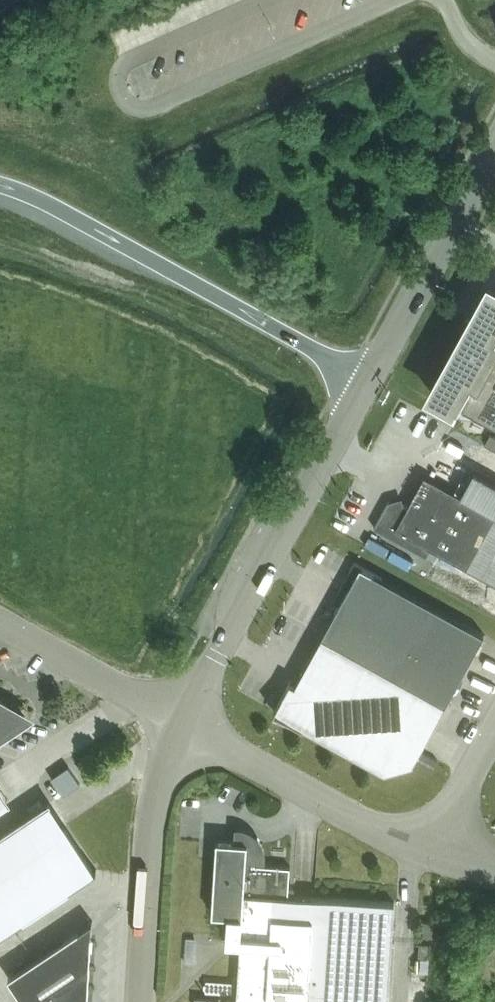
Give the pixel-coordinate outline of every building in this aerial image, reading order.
[(489,286),(431,392),(457,406),(454,411),(456,411),(458,407),(494,427),(494,289),(489,286)] [(490,434),(484,444),(494,449),(494,437),(490,434)] [(374,527),(435,561),(440,552),(494,583),(494,481),(474,469),(460,494),(424,473),(406,505),(404,504),(402,508),(392,511),(390,503),(389,502),(390,501),(388,501),(374,527)] [(338,592),(343,594),(321,632),(445,702),(484,633),(355,561),(338,592)] [(411,763),(445,702),(321,632),(292,683),(288,680),(272,708),(383,771),(411,763)] [(0,698),(0,736),(31,715),(0,698)] [(69,765),(51,777),(63,794),(80,783),(69,765)] [(45,806),(0,836),(0,933),(97,869),(96,868),(93,870),(64,826),(60,829),(45,806)] [(395,902),(293,896),(293,887),(289,887),(290,865),(262,864),(263,862),(263,860),(263,856),(263,854),(263,852),(262,848),(260,845),(259,842),(258,841),(255,838),(252,835),(250,834),(248,833),(246,832),(242,830),(238,830),(237,840),(217,839),(212,913),(228,914),(227,941),(241,942),(237,1001),(388,1001),(395,902)] [(92,921),(9,976),(26,1001),(88,1001),(92,921)] [(424,921),(423,935),(433,936),(434,921),(424,921)]
